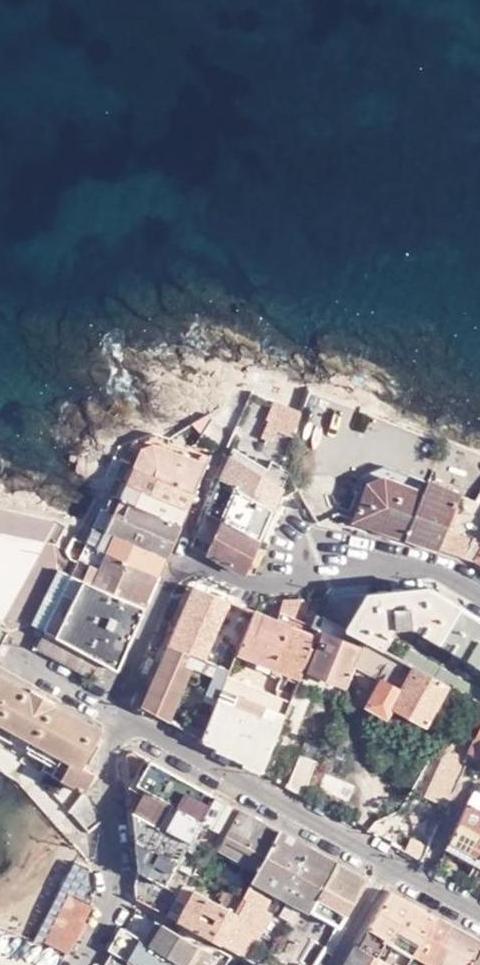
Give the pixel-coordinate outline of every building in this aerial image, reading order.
[(273,439),(271,449),(286,454),(302,410),(278,401),(271,419),(275,421),(269,438),(273,439)] [(129,450),(138,458),(143,447),(156,442),(156,430),(134,437),(129,450)] [(172,436),(156,430),(156,442),(201,458),(203,451),(188,446),(173,441),(172,436)] [(143,447),(204,474),(209,462),(201,458),(156,442),(143,447)] [(138,458),(136,465),(196,492),(204,474),(143,447),(138,458)] [(280,494),(284,496),(298,488),(290,471),(282,468),(283,465),(279,463),(277,468),(236,447),(235,448),(231,457),(283,488),(280,494)] [(267,458),(279,463),(283,465),(286,454),(271,449),(267,458)] [(226,454),(217,474),(223,476),(231,457),(226,454)] [(238,488),(274,509),(280,494),(283,488),(231,457),(223,476),(221,479),(238,489),(238,488)] [(196,492),(136,465),(129,481),(189,508),(196,492)] [(386,478),(406,487),(410,476),(386,466),(363,477),(362,477),(355,494),(358,495),(365,498),(370,486),(386,478)] [(406,487),(426,495),(430,484),(410,476),(406,487)] [(358,495),(349,518),(356,521),(383,530),(410,539),(426,495),(406,487),(386,478),(370,486),(365,498),(358,495)] [(207,514),(224,521),(238,489),(221,479),(220,482),(214,498),(207,514)] [(189,508),(129,481),(128,483),(122,498),(182,525),(186,514),(189,508)] [(426,495),(410,539),(425,544),(440,549),(448,530),(456,509),(462,496),(431,483),(430,484),(426,495)] [(224,521),(261,539),(274,509),(238,488),(238,489),(224,521)] [(182,525),(122,498),(114,514),(174,541),(182,525)] [(167,557),(174,541),(114,514),(106,531),(167,557)] [(213,546),(224,521),(207,514),(202,526),(196,538),(213,546)] [(246,573),(246,572),(252,559),(256,551),(261,539),(224,521),(213,546),(210,553),(246,573)] [(440,549),(477,562),(479,564),(479,542),(475,539),(448,530),(440,549)] [(159,575),(167,557),(106,531),(98,549),(159,575)] [(152,592),(159,575),(98,549),(91,563),(90,565),(152,592)] [(145,608),(152,592),(90,565),(83,581),(142,607),(145,608)] [(46,632),(73,576),(71,576),(45,631),(46,632)] [(83,581),(73,576),(46,632),(57,637),(83,581)] [(90,655),(114,668),(142,607),(83,581),(57,637),(90,655)] [(169,647),(187,655),(188,653),(189,653),(216,597),(195,588),(169,647)] [(460,608),(429,589),(370,595),(347,631),(368,642),(383,650),(394,630),(412,629),(439,645),(460,608)] [(347,631),(370,595),(332,599),(324,618),(347,631)] [(277,622),(292,627),(303,600),(284,601),(277,622)] [(118,670),(145,608),(142,607),(114,668),(118,670)] [(460,608),(439,645),(468,662),(477,668),(479,670),(479,621),(460,608)] [(300,678),(320,629),(303,622),(300,630),(292,627),(277,622),(257,614),(241,654),(256,660),(275,669),(285,673),(300,678)] [(90,655),(57,637),(46,632),(38,648),(81,672),(90,655)] [(345,684),(360,646),(325,633),(310,671),(345,684)] [(394,676),(402,661),(383,650),(368,642),(361,658),(368,662),(394,676)] [(187,655),(169,647),(143,707),(168,722),(178,727),(203,741),(229,677),(231,672),(189,653),(188,653),(187,655)] [(409,652),(403,662),(413,668),(448,687),(479,704),(479,692),(409,652)] [(359,684),(368,662),(361,658),(351,681),(359,684)] [(268,686),(275,669),(256,660),(249,678),(268,686)] [(427,727),(448,687),(413,668),(400,692),(384,682),(369,707),(388,717),(393,708),(427,727)] [(294,693),(300,678),(285,673),(278,687),(294,693)] [(100,733),(53,707),(53,704),(42,698),(30,692),(29,693),(0,677),(0,722),(62,757),(81,767),(82,767),(84,761),(94,744),(100,733)] [(261,773),(290,702),(229,677),(203,741),(232,757),(261,773)] [(24,764),(40,772),(43,769),(82,793),(93,773),(82,767),(81,767),(62,757),(0,722),(0,737),(26,751),(21,760),(20,761),(24,764)] [(479,761),(479,734),(470,755),(471,756),(479,761)] [(449,802),(470,758),(454,751),(433,794),(449,802)] [(301,755),(287,787),(302,796),(316,762),(301,755)] [(189,782),(150,760),(136,786),(130,787),(136,841),(177,863),(194,833),(207,840),(211,831),(199,824),(201,820),(217,829),(231,805),(222,800),(189,782)] [(452,841),(479,857),(479,811),(469,805),(452,841)] [(260,821),(240,809),(218,849),(258,872),(279,832),(260,821)] [(337,863),(279,832),(258,872),(253,881),(288,900),(302,907),(311,912),(337,863)] [(136,841),(139,871),(164,884),(165,884),(175,868),(176,866),(177,863),(136,841)] [(328,922),(339,928),(368,880),(352,872),(337,863),(311,912),(328,922)] [(165,884),(164,884),(163,886),(179,895),(189,876),(175,868),(165,884)] [(137,897),(141,900),(142,899),(152,905),(160,891),(163,886),(164,884),(139,871),(134,885),(137,897)] [(269,899),(249,888),(244,899),(235,913),(220,942),(240,953),(244,955),(247,957),(270,913),(263,910),(269,899)] [(160,891),(152,905),(179,919),(186,905),(160,891)] [(186,905),(179,919),(188,924),(204,896),(195,891),(186,905)] [(395,921),(407,901),(399,897),(390,892),(369,928),(388,939),(387,941),(392,944),(403,926),(395,921)] [(46,941),(69,952),(92,905),(70,893),(46,941)] [(204,896),(188,924),(220,942),(235,913),(204,896)] [(302,907),(288,900),(281,915),(293,922),(296,918),(302,907)] [(412,955),(414,953),(435,917),(421,909),(407,901),(395,921),(403,926),(392,944),(395,946),(412,955)] [(328,922),(311,912),(302,907),(296,918),(318,930),(328,922)] [(451,926),(435,917),(414,953),(434,964),(436,964),(451,926)] [(150,944),(175,959),(184,964),(185,964),(196,945),(194,943),(162,924),(150,944)] [(479,950),(479,949),(479,942),(467,934),(451,926),(436,964),(471,964),(478,949),(479,950)] [(135,964),(171,964),(175,959),(150,944),(125,928),(119,940),(112,951),(130,962),(135,964)] [(388,939),(369,928),(357,947),(376,958),(387,941),(388,939)] [(196,945),(185,964),(206,964),(208,961),(210,962),(212,960),(210,959),(212,955),(196,945)] [(289,964),(317,964),(323,954),(307,946),(297,962),(292,959),(289,964)] [(385,963),(376,958),(357,947),(346,964),(388,964),(385,963)] [(479,950),(478,949),(471,964),(479,964),(479,950)] [(115,964),(128,964),(130,962),(112,951),(107,960),(115,964)] [(247,957),(244,955),(239,964),(261,964),(247,957)]
